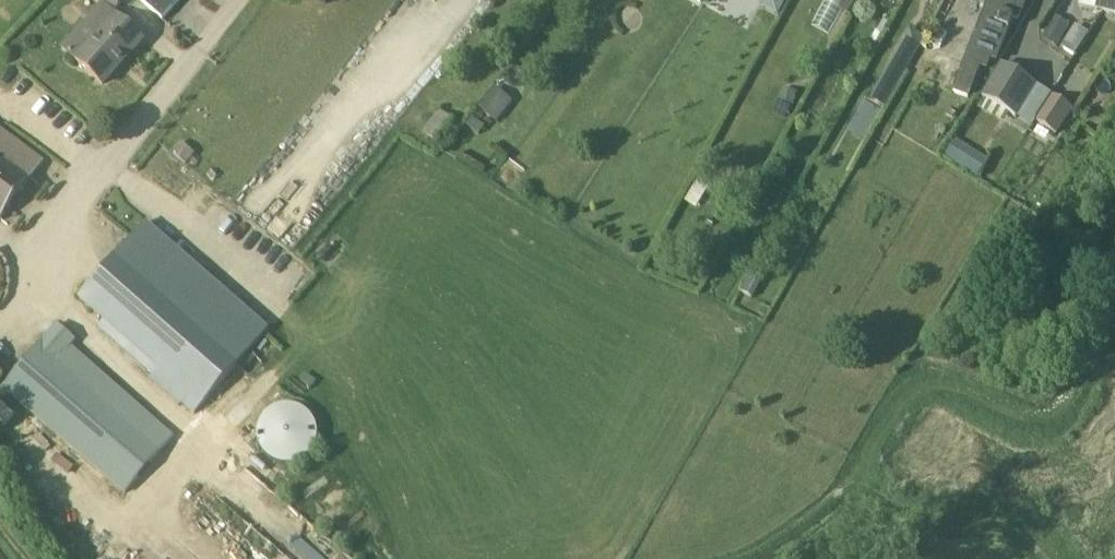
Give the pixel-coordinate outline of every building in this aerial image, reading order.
[(113,16),(125,2),(123,0),(93,0),(101,6),(62,49),(103,86),(143,42),(113,16)] [(162,20),(181,0),(140,0),(162,20)] [(762,8),(778,17),(787,0),(766,0),(762,8)] [(963,66),(964,66),(953,93),(968,99),(981,65),(992,70),(1012,20),(1018,22),(1027,0),(989,0),(963,66)] [(1114,16),(1114,0),(1098,0),(1095,11),(1114,16)] [(1069,24),(1054,16),(1041,40),(1057,48),(1069,24)] [(883,36),(889,25),(884,21),(878,33),(882,35),(883,36)] [(921,46),(906,37),(890,65),(905,74),(921,46)] [(1074,57),(1081,46),(1068,37),(1061,48),(1074,57)] [(1037,84),(1004,62),(982,94),(1015,116),(1037,84)] [(495,88),(479,109),(498,123),(514,102),(495,88)] [(797,96),(782,93),(778,105),(794,109),(797,96)] [(1072,109),(1052,95),(1035,120),(1055,134),(1072,109)] [(454,122),(441,112),(424,135),(437,145),(454,122)] [(1,221),(44,163),(0,130),(0,220),(1,221)] [(988,160),(960,142),(950,157),(978,175),(988,160)] [(181,143),(172,153),(186,165),(195,154),(181,143)] [(146,223),(79,299),(99,317),(201,408),(268,331),(146,223)] [(741,292),(752,299),(767,272),(756,266),(741,292)] [(62,357),(76,341),(58,325),(3,388),(125,494),(165,448),(62,357)] [(317,427),(315,422),(312,417),(308,413),(304,410),(299,407),(294,406),(288,405),(283,405),(277,407),(272,409),(268,413),(264,417),(261,421),(259,427),(258,432),(258,437),(259,443),(261,448),(264,453),(267,457),(272,460),(277,463),(282,464),(288,465),(293,465),(298,463),(303,461),(308,457),(312,453),(315,449),(317,443),(318,438),(318,432),(317,427)]
